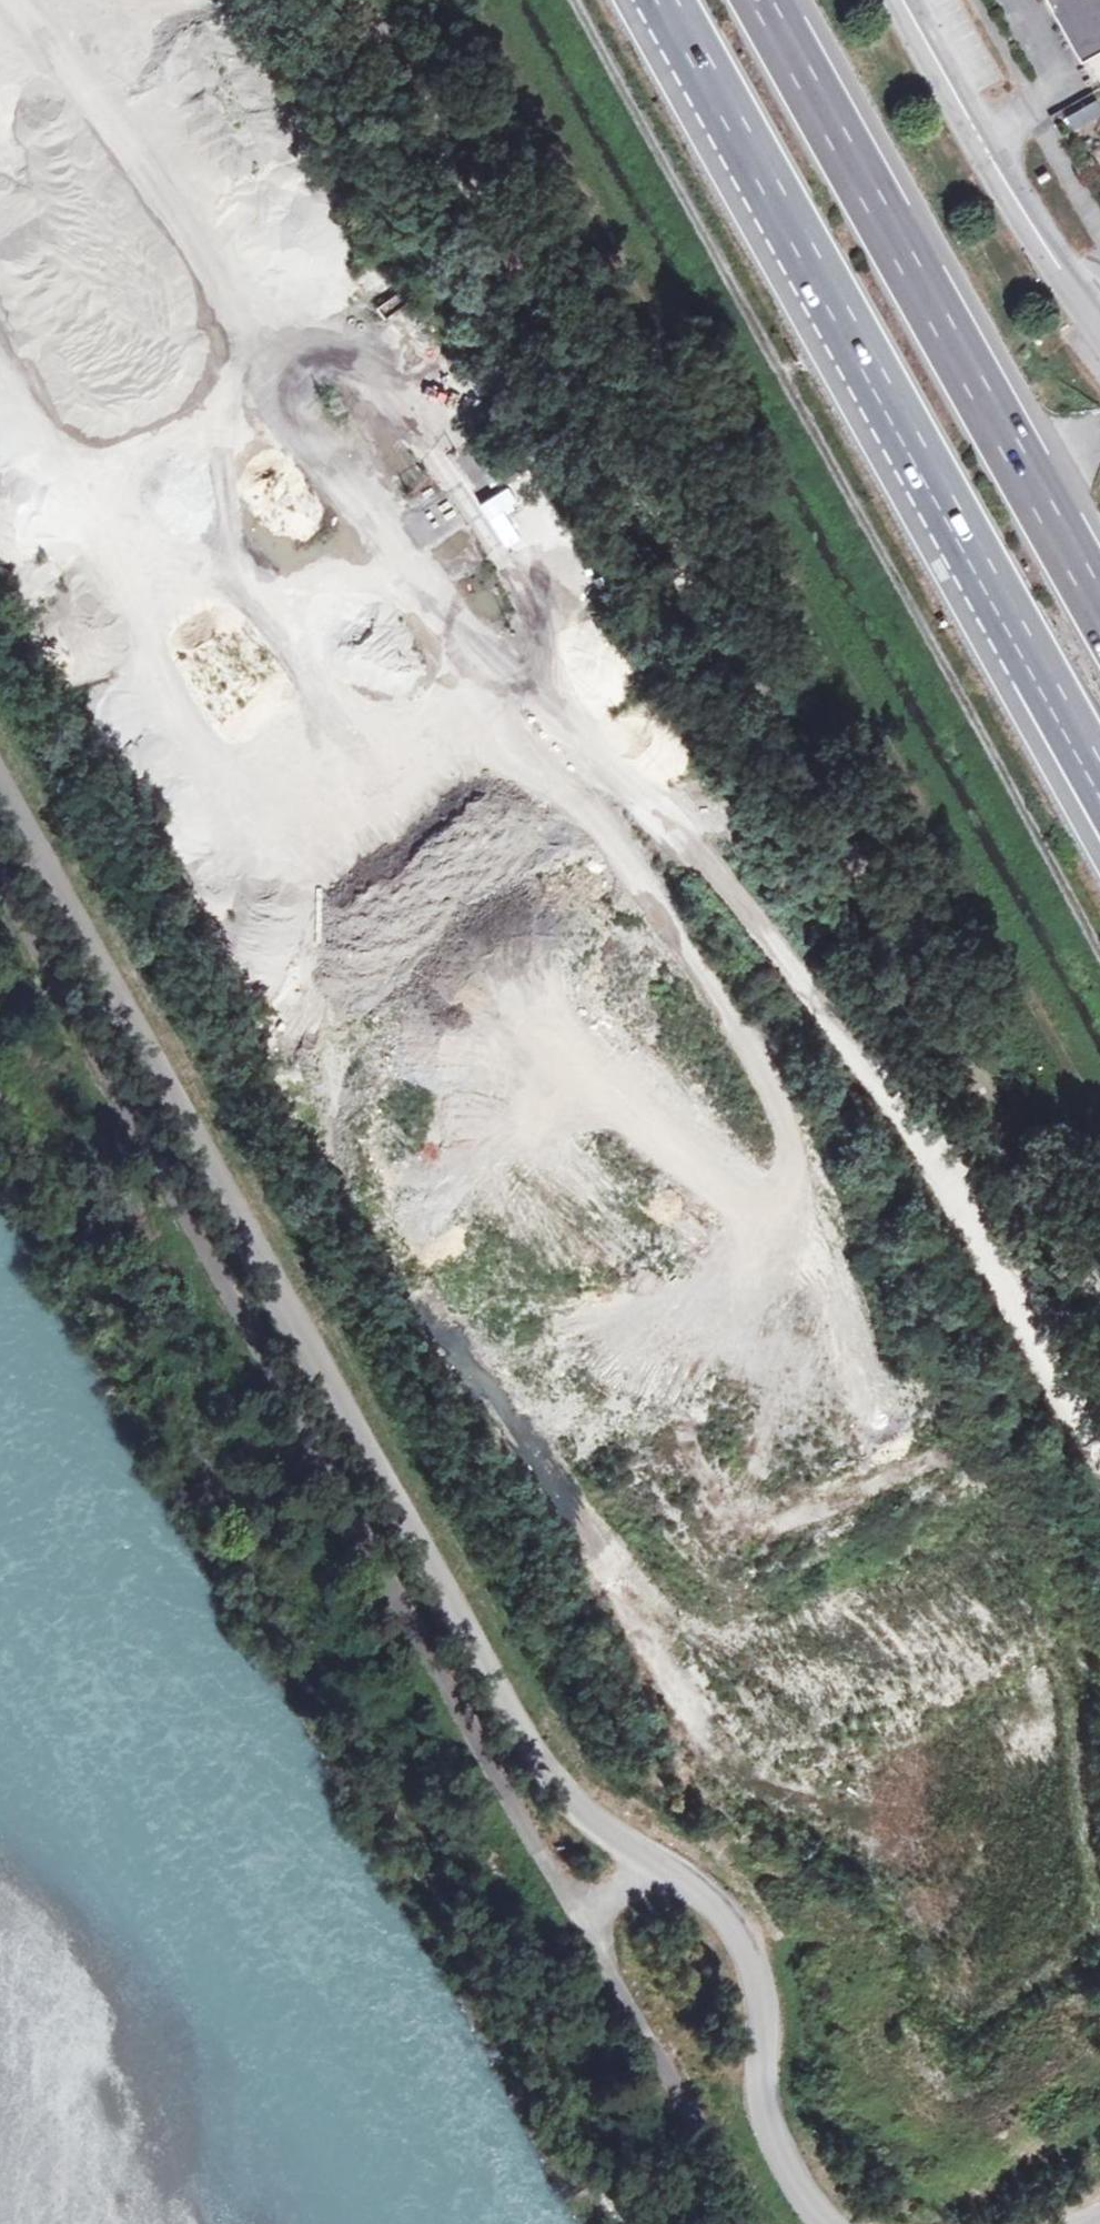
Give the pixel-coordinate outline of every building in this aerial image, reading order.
[(1081,61),(1099,51),(1099,0),(1048,0),(1081,61)] [(65,105),(36,52),(19,62),(8,42),(0,46),(0,141),(65,105)] [(1069,131),(1099,112),(1099,111),(1092,97),(1060,116),(1069,131)] [(481,470),(464,481),(483,508),(500,497),(481,470)] [(502,543),(531,524),(519,506),(490,525),(502,543)]
